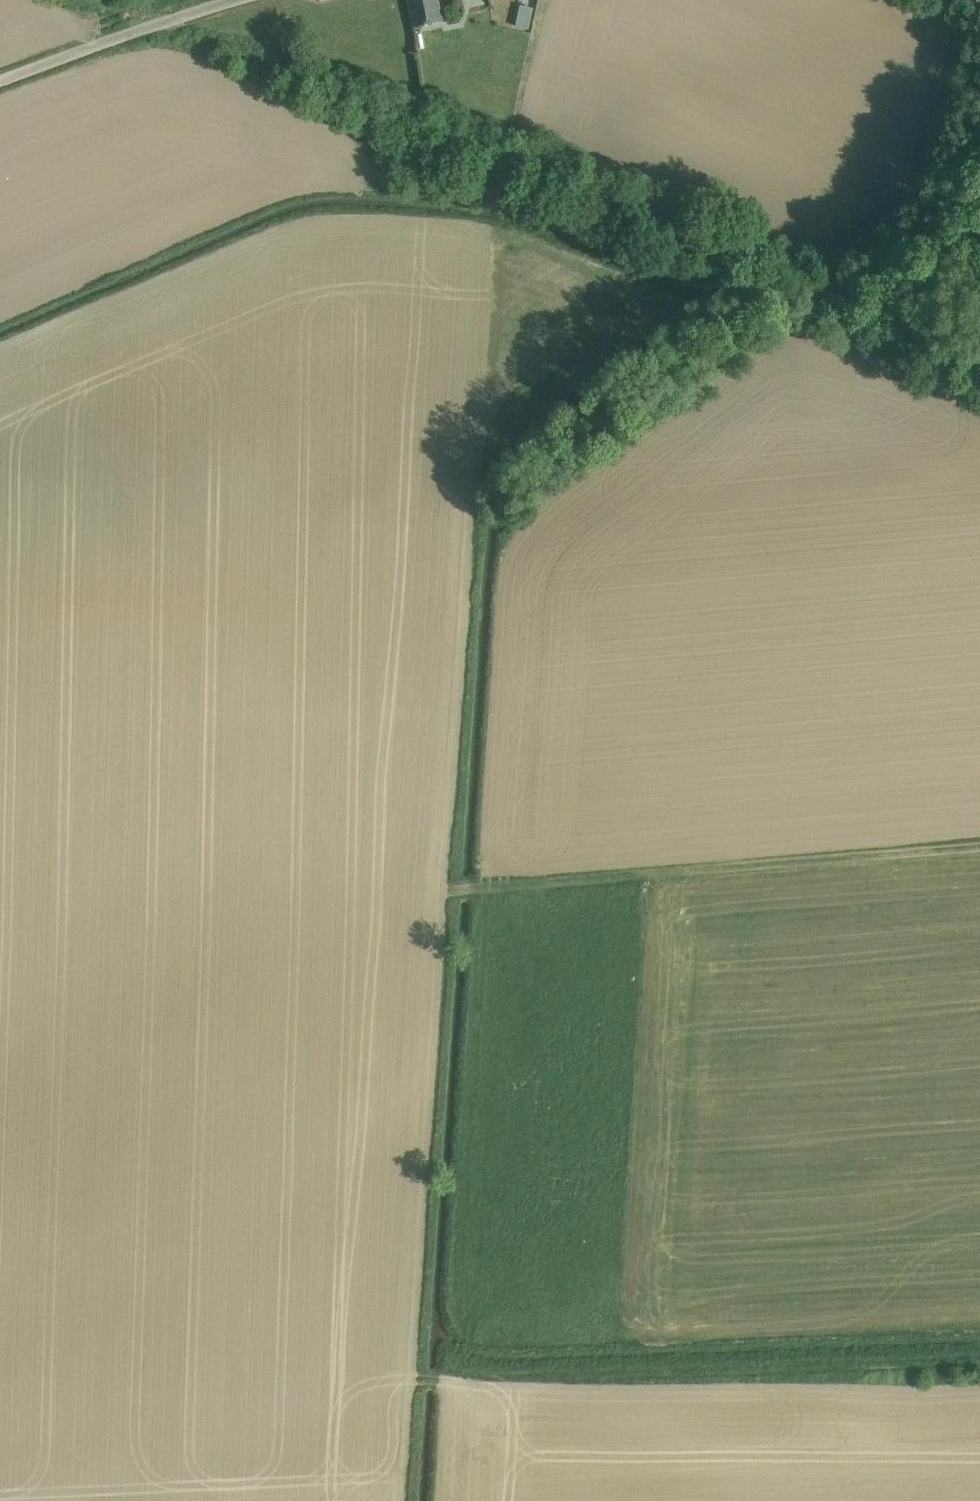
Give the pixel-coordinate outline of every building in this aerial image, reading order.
[(416,25),(441,19),(437,0),(410,0),(416,25)] [(533,9),(519,6),(515,28),(528,31),(533,9)]
